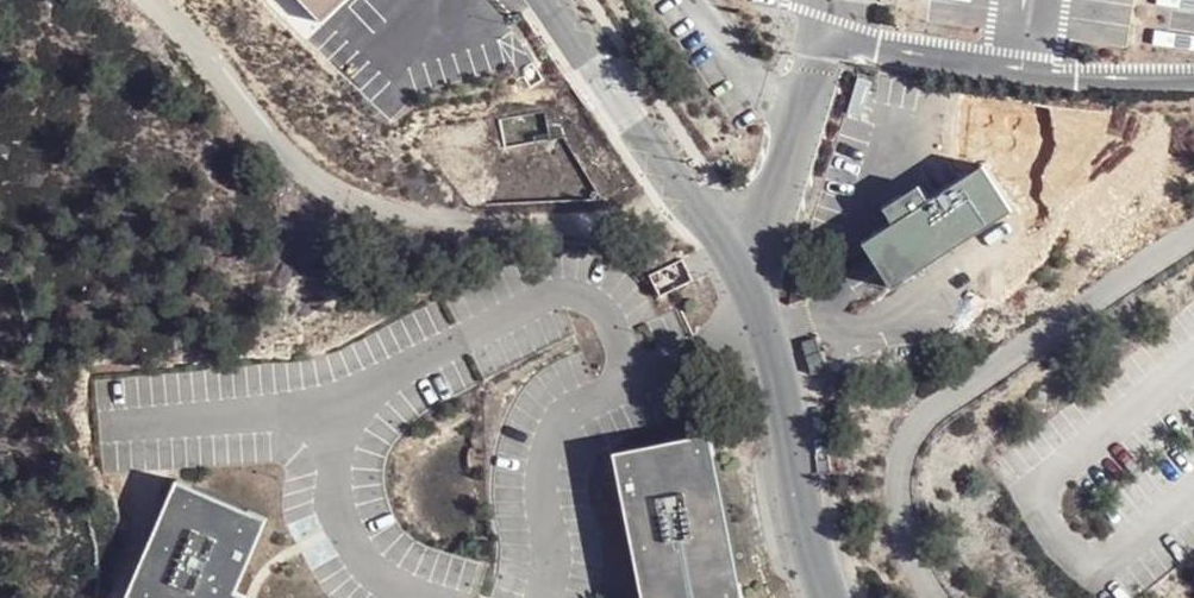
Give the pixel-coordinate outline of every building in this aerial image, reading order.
[(323,24),(348,0),(300,0),(323,24)] [(917,187),(881,210),(892,228),(864,250),(897,300),(1017,219),(985,173),(930,202),(917,187)] [(706,437),(611,456),(642,597),(739,597),(706,437)] [(270,511),(245,500),(178,474),(131,597),(269,597),(242,587),(270,511)]
